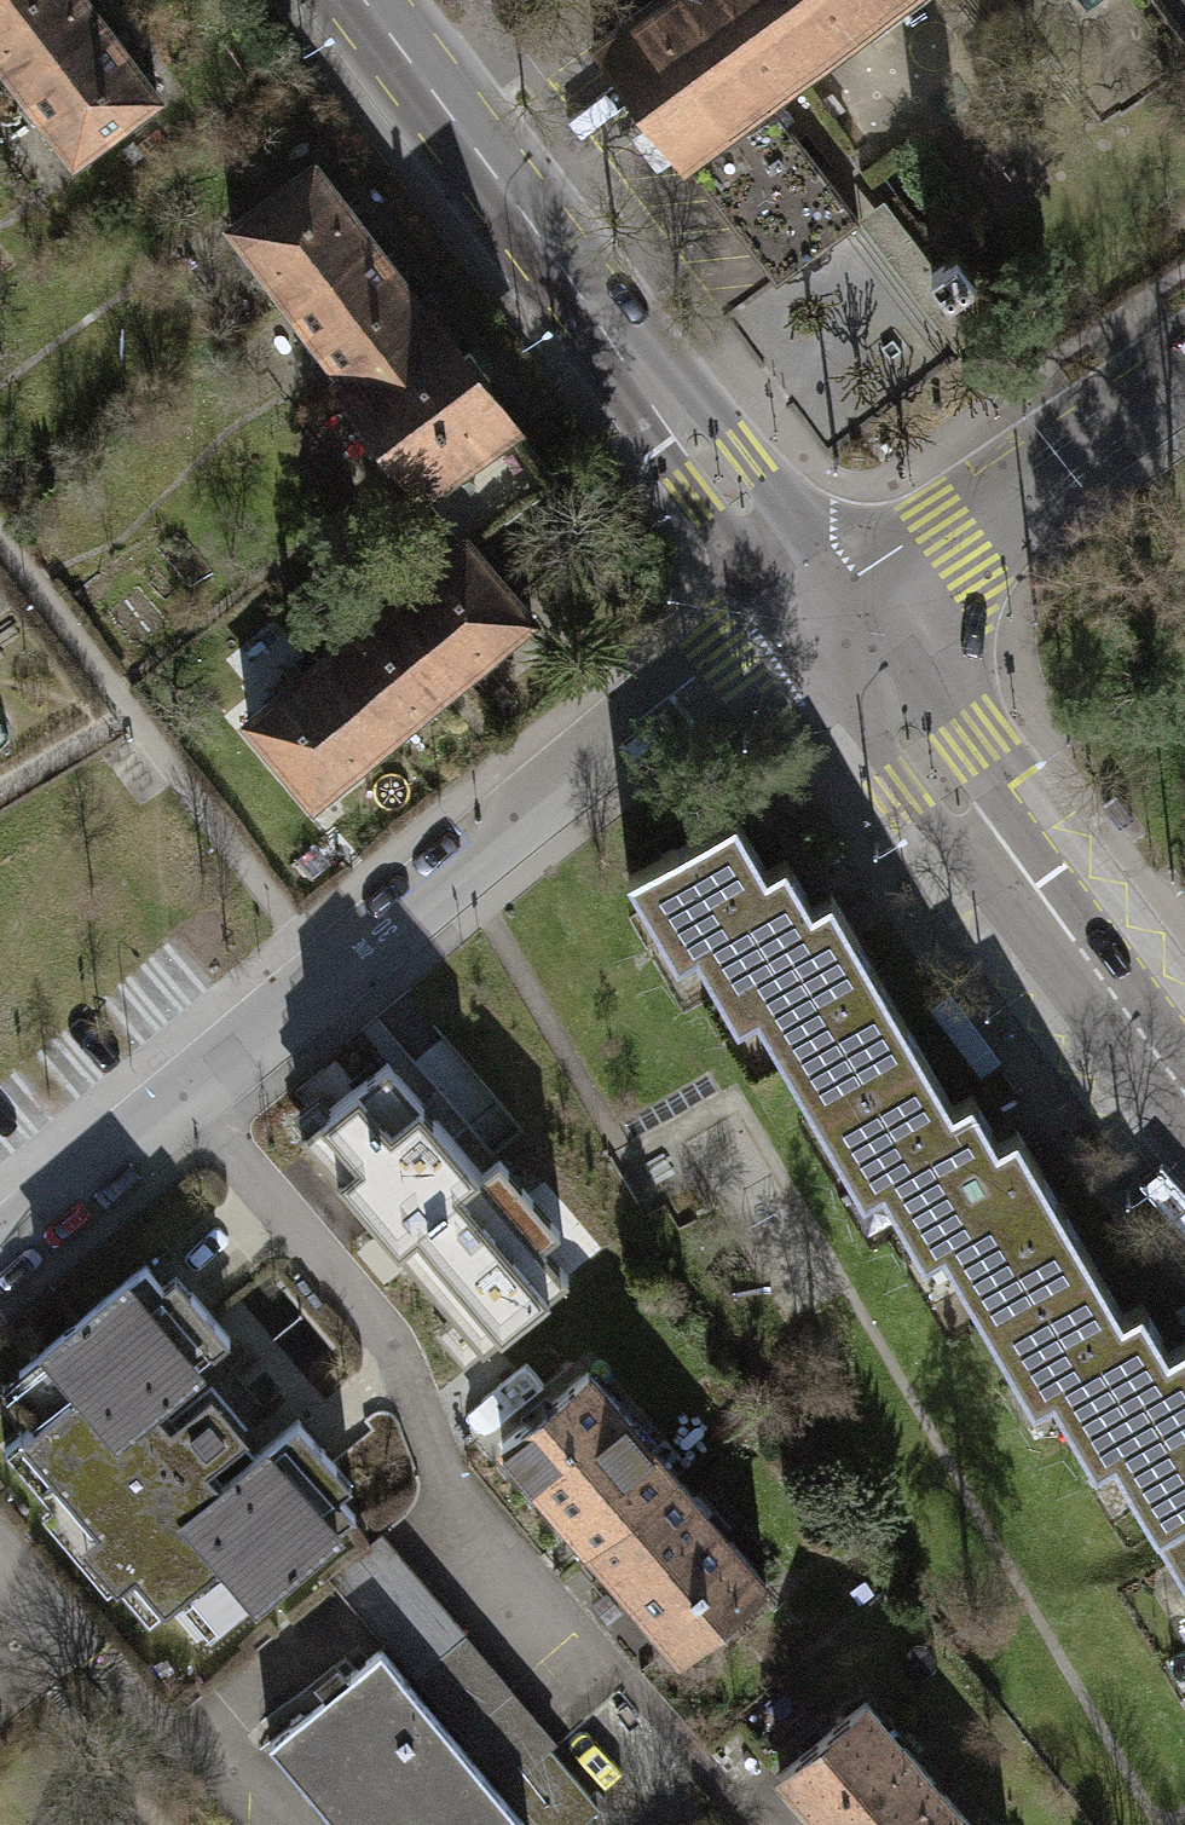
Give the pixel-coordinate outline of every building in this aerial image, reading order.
[(16,80),(100,18),(87,0),(0,0),(0,59),(16,80)] [(837,48),(801,0),(652,0),(594,44),(684,163),(686,162),(768,100),(837,48)] [(837,48),(902,0),(801,0),(837,48)] [(159,96),(100,18),(16,80),(75,159),(159,96)] [(859,221),(768,100),(686,162),(776,283),(859,221)] [(230,225),(289,302),(373,239),(314,161),(230,225)] [(884,197),(857,217),(957,349),(983,329),(955,291),(951,294),(933,269),(936,266),(884,197)] [(429,312),(373,239),(289,302),(345,376),(429,312)] [(936,266),(933,269),(951,294),(955,291),(977,275),(959,250),(936,266)] [(431,310),(429,312),(345,376),(340,380),(366,414),(354,426),(388,470),(404,465),(440,511),(457,499),(483,534),(558,477),(431,310)] [(467,536),(393,597),(460,677),(534,615),(467,536)] [(388,737),(460,677),(393,597),(321,657),(388,737)] [(314,799),(388,737),(321,657),(247,720),(314,799)] [(743,987),(818,1114),(922,1053),(829,895),(812,905),(807,896),(785,858),(766,869),(734,816),(630,876),(665,935),(683,925),(726,997),(743,987)] [(953,1105),(922,1053),(818,1114),(851,1171),(868,1161),(912,1234),(929,1224),(987,1321),(1091,1260),(1039,1171),(1016,1131),(1006,1137),(998,1142),(970,1094),(953,1105)] [(483,1347),(568,1276),(540,1243),(559,1227),(499,1156),(481,1172),(387,1061),(302,1133),(483,1347)] [(1091,1260),(987,1321),(1020,1378),(1039,1368),(1082,1441),(1099,1431),(1158,1531),(1184,1515),(1184,1339),(1172,1347),(1168,1349),(1141,1303),(1123,1314),(1093,1263),(1091,1260)] [(11,1368),(43,1406),(0,1442),(0,1449),(50,1509),(64,1497),(126,1571),(110,1584),(140,1618),(188,1578),(222,1618),(352,1509),(322,1472),(334,1462),(297,1418),(230,1475),(212,1453),(245,1425),(208,1382),(165,1417),(149,1398),(226,1333),(189,1289),(171,1304),(137,1263),(11,1368)] [(502,1443),(591,1548),(678,1476),(588,1370),(502,1443)] [(767,1581),(678,1476),(591,1548),(680,1654),(767,1581)] [(1158,1531),(1184,1577),(1184,1515),(1158,1531)] [(361,1607),(405,1568),(377,1536),(333,1576),(361,1607)] [(405,1568),(361,1607),(417,1671),(462,1632),(405,1568)] [(462,1632),(417,1671),(509,1777),(546,1744),(554,1737),(462,1632)] [(268,1742),(338,1824),(523,1824),(527,1822),(497,1786),(380,1648),(268,1742)] [(780,1771),(826,1824),(972,1824),(866,1699),(780,1771)] [(509,1777),(497,1786),(527,1822),(530,1824),(569,1824),(596,1802),(546,1744),(509,1777)]
